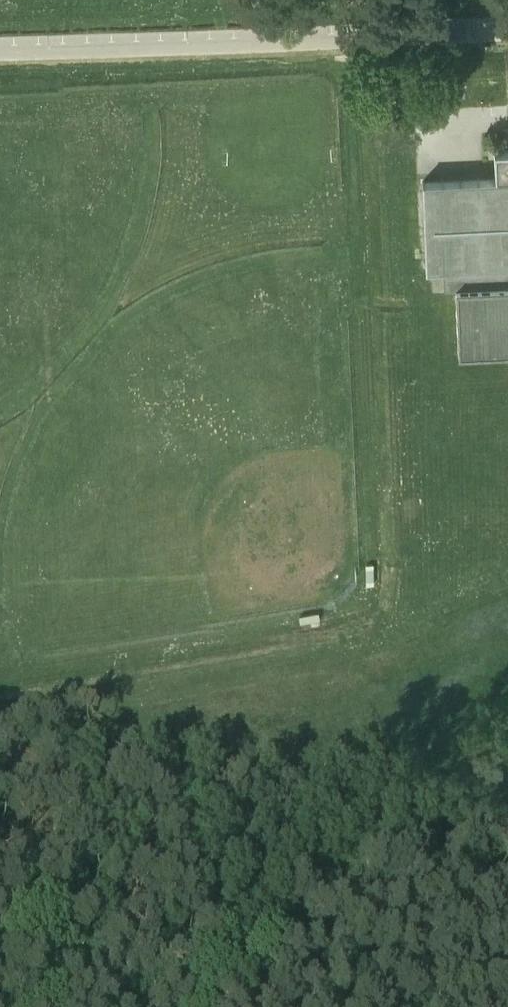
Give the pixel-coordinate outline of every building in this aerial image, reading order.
[(493,150),(494,176),(421,178),(424,266),(442,266),(443,288),(455,288),(458,352),(507,350),(507,149),(493,150)]
